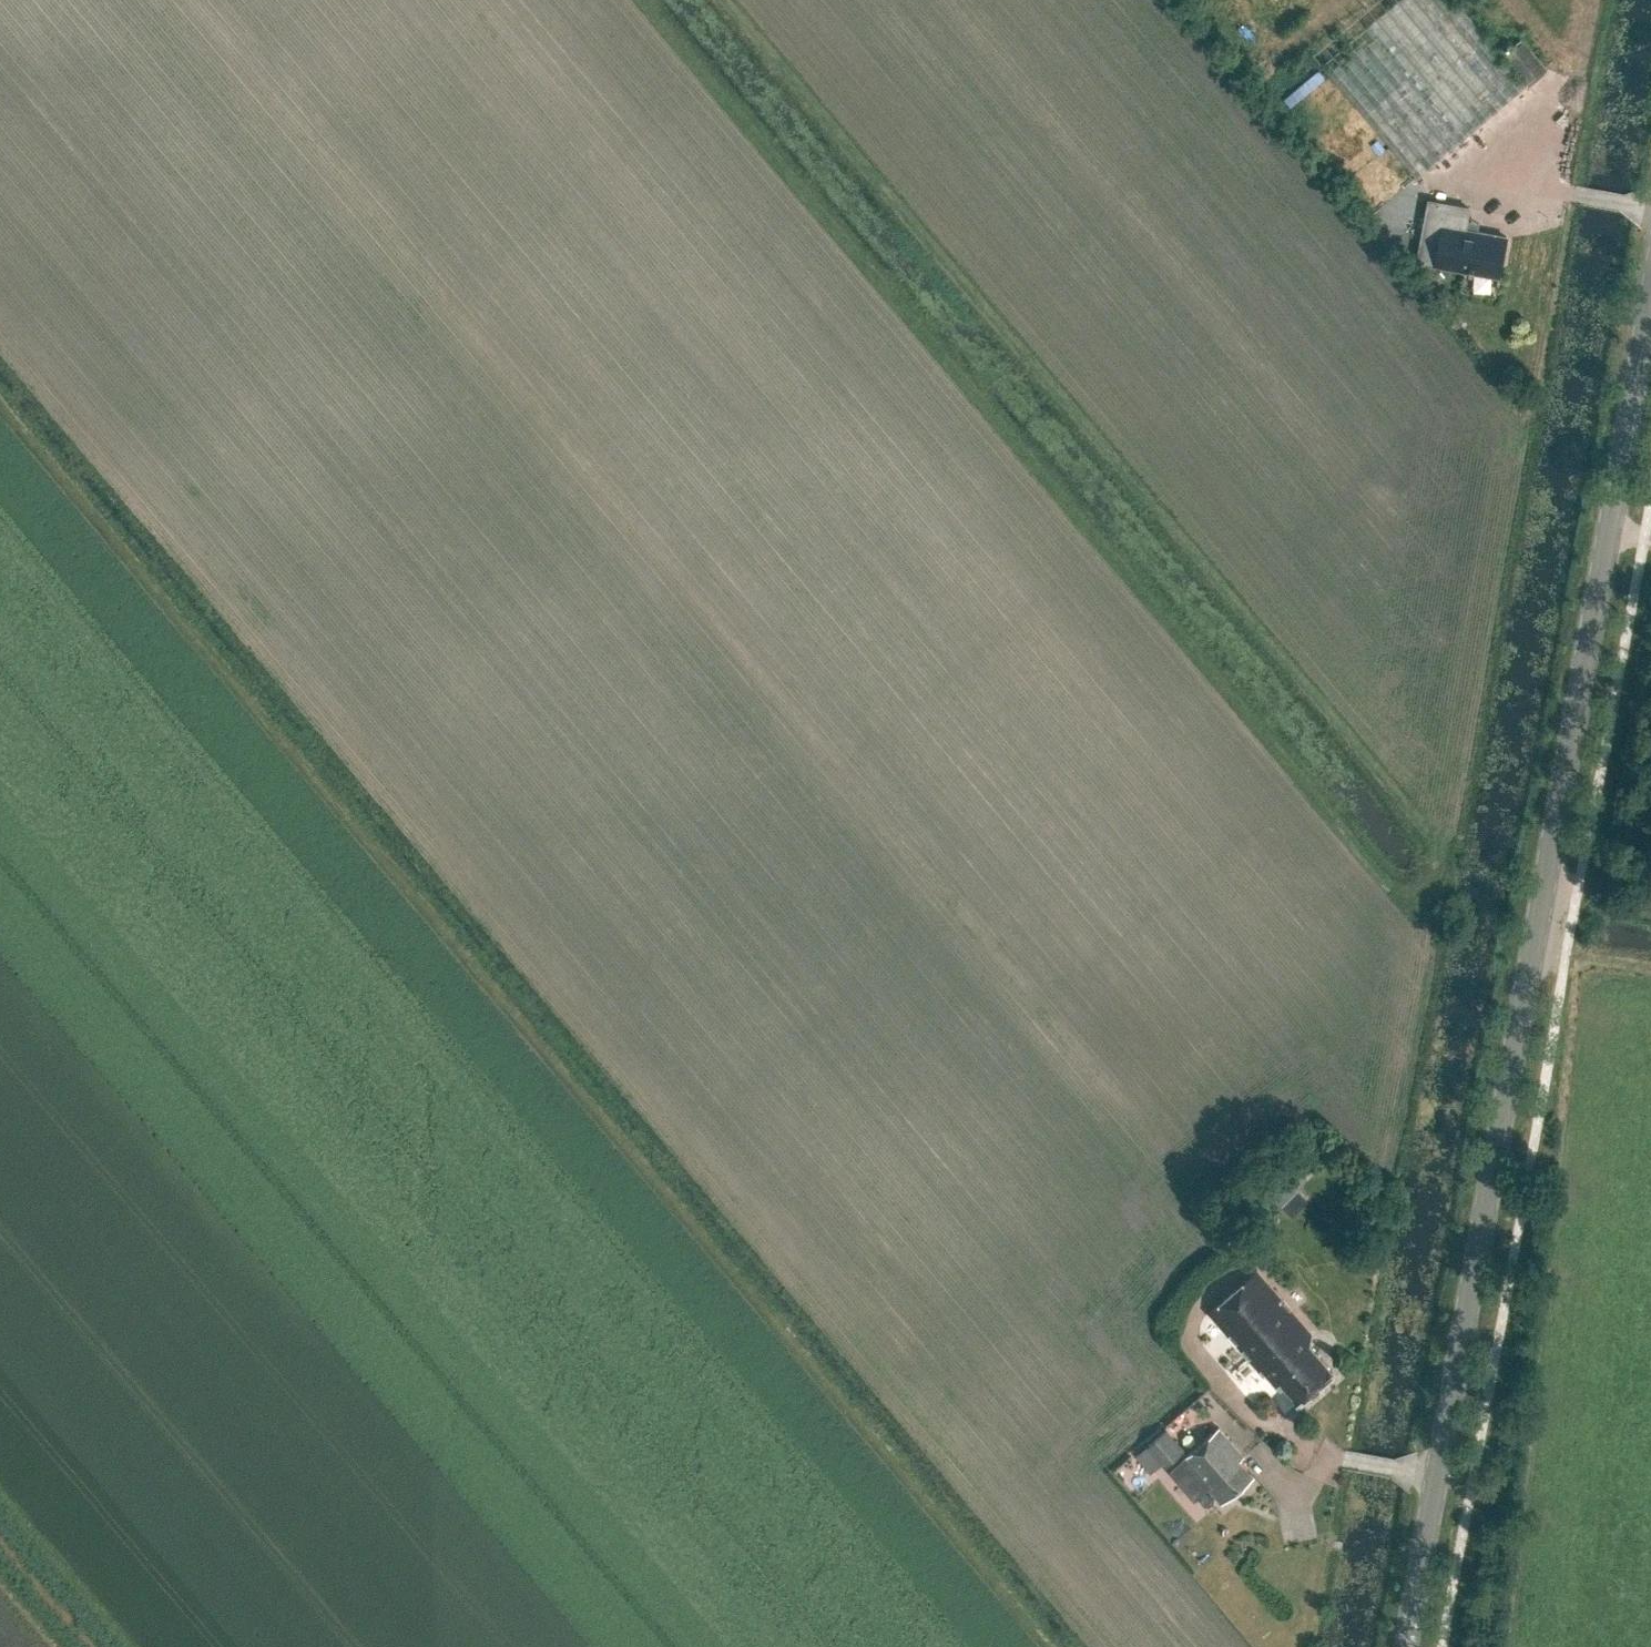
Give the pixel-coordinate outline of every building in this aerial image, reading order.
[(1285,22),(1413,179),(1524,88),(1452,0),(1313,0),(1285,22)] [(1530,49),(1535,44),(1527,33),(1502,55),(1528,85),(1546,68),(1530,49)] [(1429,200),(1418,260),(1468,270),(1468,272),(1472,273),(1473,271),(1499,276),(1507,236),(1465,228),(1469,207),(1429,200)] [(1288,1175),(1273,1191),(1282,1199),(1297,1184),(1288,1175)] [(1264,1374),(1266,1373),(1277,1385),(1282,1381),(1299,1401),(1333,1371),(1311,1345),(1314,1334),(1257,1270),(1209,1311),(1264,1374)] [(1219,1427),(1183,1458),(1221,1502),(1253,1474),(1240,1459),(1244,1455),(1219,1427)] [(1147,1447),(1162,1465),(1181,1449),(1166,1431),(1147,1447)]
